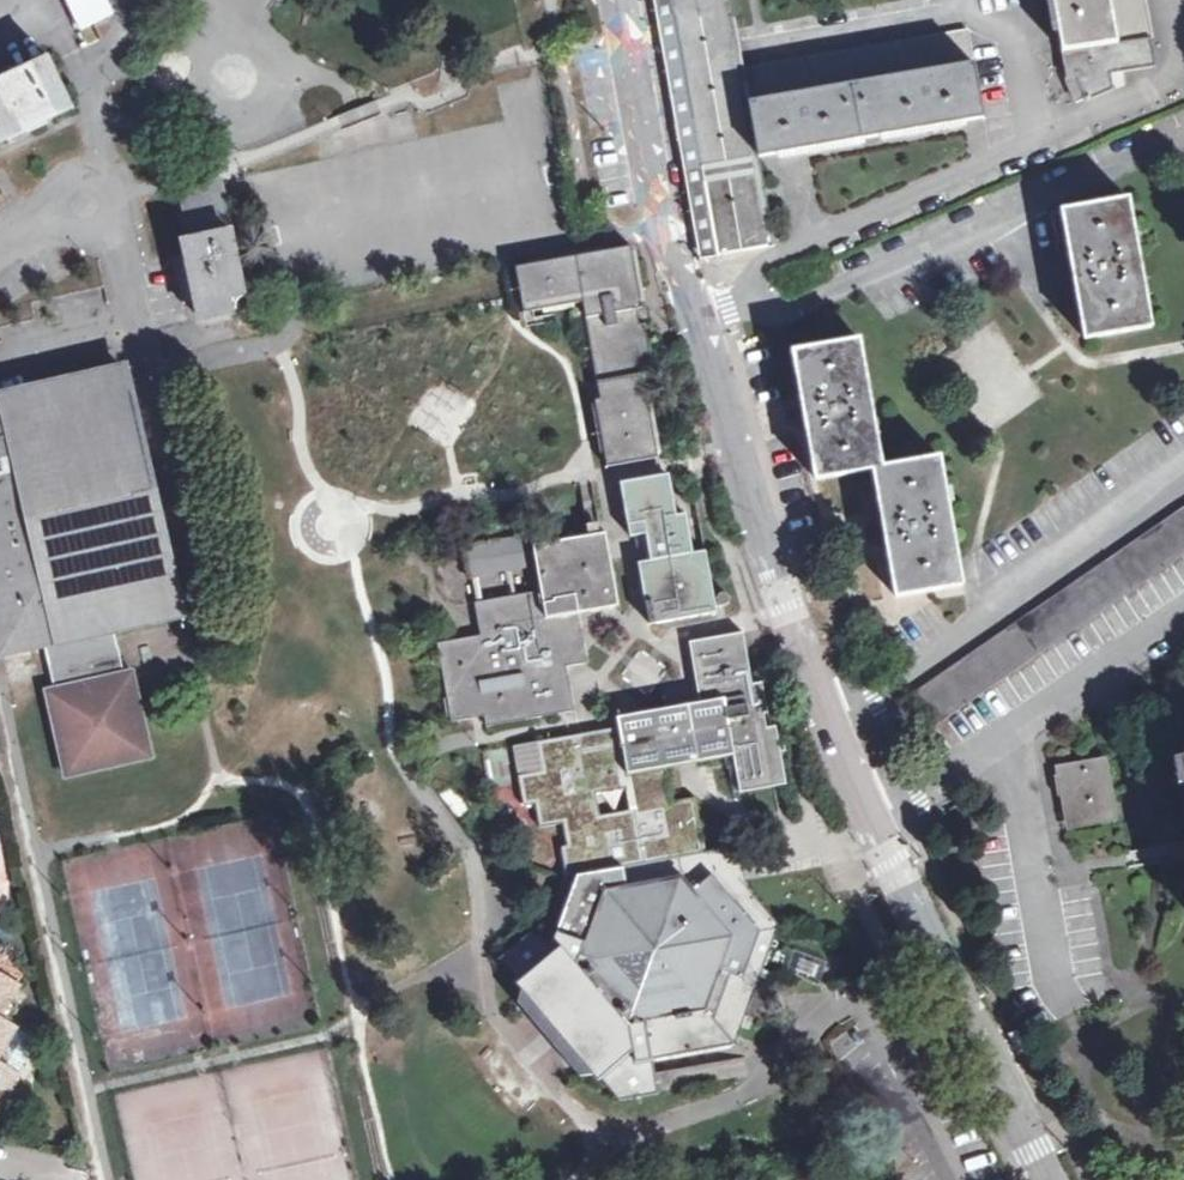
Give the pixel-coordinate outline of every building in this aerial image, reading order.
[(80,27),(104,19),(95,0),(67,0),(80,27)] [(733,0),(674,0),(704,166),(759,155),(804,147),(801,131),(819,128),(820,134),(918,116),(917,109),(938,105),(941,124),(983,117),(967,30),(746,71),(733,0)] [(1088,51),(1092,77),(1077,79),(1088,98),(1115,88),(1109,69),(1158,61),(1146,0),(1055,0),(1065,54),(1088,51)] [(1088,51),(1065,54),(1069,80),(1077,79),(1092,77),(1088,51)] [(71,107),(50,59),(0,81),(0,141),(71,107)] [(804,147),(941,124),(938,105),(917,109),(918,116),(820,134),(819,128),(801,131),(804,147)] [(759,155),(704,166),(705,174),(706,184),(757,175),(763,173),(759,155)] [(757,175),(706,184),(719,254),(775,243),(768,203),(760,204),(759,192),(757,175)] [(221,183),(183,191),(192,242),(231,233),(221,183)] [(1130,196),(1061,207),(1071,263),(1075,285),(1084,338),(1151,325),(1130,196)] [(245,293),(231,233),(192,242),(185,243),(188,256),(174,258),(183,303),(198,301),(200,318),(233,311),(230,296),(245,293)] [(654,370),(646,323),(642,306),(631,245),(518,264),(526,309),(584,299),(601,398),(597,398),(609,464),(659,455),(644,372),(654,370)] [(1075,285),(1071,263),(1055,266),(1058,280),(1064,279),(1066,287),(1075,285)] [(861,337),(792,348),(803,404),(806,427),(815,478),(872,468),(882,466),(861,337)] [(124,671),(114,627),(178,613),(125,368),(2,396),(2,399),(0,400),(0,653),(0,655),(45,645),(54,687),(124,671)] [(806,427),(803,404),(788,407),(790,421),(797,420),(799,428),(806,427)] [(886,545),(895,594),(963,583),(941,455),(882,466),(872,468),(882,523),(886,545)] [(669,473),(622,481),(632,534),(647,531),(651,558),(639,562),(650,622),(717,610),(706,548),(693,551),(687,512),(677,512),(669,473)] [(907,695),(931,728),(1183,553),(1183,504),(907,695)] [(886,545),(882,523),(868,525),(871,540),(877,539),(878,546),(886,545)] [(543,589),(477,601),(483,633),(438,643),(453,719),(484,712),(486,723),(574,708),(565,664),(587,662),(580,610),(618,601),(606,530),(536,542),(543,589)] [(466,576),(526,571),(523,538),(463,543),(466,576)] [(744,630),(686,639),(696,700),(698,710),(690,711),(696,749),(730,744),(738,793),(784,784),(775,725),(764,726),(763,711),(768,710),(761,679),(753,681),(744,630)] [(135,667),(124,671),(54,687),(43,688),(63,778),(153,757),(135,667)] [(698,710),(696,700),(651,709),(619,715),(622,725),(626,719),(637,720),(644,728),(650,758),(663,755),(678,753),(696,749),(690,711),(698,710)] [(626,719),(622,725),(514,744),(525,804),(537,803),(541,826),(564,821),(671,800),(663,755),(650,758),(644,728),(637,720),(626,719)] [(515,797),(511,748),(489,750),(494,799),(515,797)] [(1102,760),(1061,767),(1063,773),(1053,775),(1057,792),(1064,791),(1070,825),(1113,817),(1102,760)] [(1183,760),(1174,760),(1177,785),(1183,783),(1183,767),(1183,760)] [(525,930),(498,956),(519,978),(515,983),(520,989),(518,1001),(530,1001),(581,1062),(581,1075),(591,1073),(596,1080),(599,1077),(619,1102),(657,1092),(652,1058),(734,1043),(758,978),(770,981),(775,967),(764,962),(778,923),(747,886),(739,844),(704,849),(694,796),(564,821),(568,843),(562,844),(568,873),(549,928),(554,930),(552,938),(525,930)] [(18,986),(26,971),(0,954),(0,975),(18,986)] [(18,986),(0,975),(0,1012),(18,986)] [(530,1001),(518,1001),(581,1075),(581,1062),(530,1001)] [(35,1052),(34,1042),(0,1017),(0,1100),(35,1052)]
